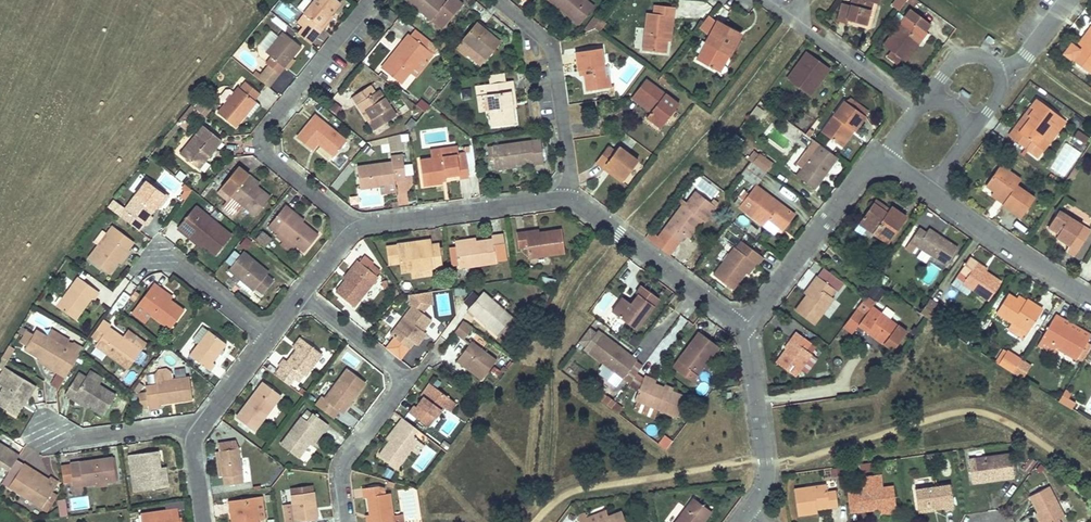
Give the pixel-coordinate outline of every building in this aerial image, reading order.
[(322,27),(319,25),(329,13),(330,14),(340,2),(337,0),(313,0),(303,13),(309,18),(302,27),(315,37),(322,27)] [(431,19),(434,16),(445,25),(463,3),(459,0),(446,0),(445,1),(444,0),(407,0),(431,19)] [(578,23),(593,5),(587,0),(549,0),(578,23)] [(845,23),(863,28),(871,2),(877,4),(878,0),(851,0),(849,8),(845,23)] [(665,53),(666,41),(668,17),(673,17),(674,8),(653,5),(653,14),(646,13),(642,50),(665,53)] [(836,21),(845,23),(849,8),(841,5),(836,21)] [(904,61),(917,44),(915,42),(924,31),(929,24),(910,9),(882,45),(891,51),(893,52),(900,58),(904,61)] [(319,25),(322,27),(332,15),(330,14),(329,13),(319,25)] [(583,29),(584,31),(593,28),(595,27),(601,19),(594,14),(583,29)] [(445,25),(434,16),(431,19),(442,28),(445,25)] [(696,60),(716,71),(724,56),(722,55),(724,52),(729,54),(739,35),(707,17),(696,31),(708,38),(696,60)] [(595,27),(593,28),(599,33),(607,23),(601,19),(595,27)] [(499,40),(476,21),(456,47),(466,55),(468,53),(481,63),(486,57),(499,40)] [(1078,48),(1090,31),(1090,27),(1090,26),(1075,46),(1078,48)] [(425,61),(437,47),(414,28),(409,34),(408,34),(402,41),(404,42),(383,69),(400,82),(407,73),(409,71),(414,76),(426,62),(425,61)] [(599,33),(593,28),(584,31),(588,40),(593,41),(599,33)] [(915,42),(917,44),(926,33),(924,31),(915,42)] [(1070,58),(1089,73),(1090,70),(1090,31),(1078,48),(1075,46),(1070,43),(1063,52),(1070,58)] [(268,66),(258,78),(268,87),(278,74),(284,68),(283,67),(300,46),(282,32),(265,53),(271,57),(266,64),(268,66)] [(988,34),(984,39),(991,44),(992,43),(994,39),(988,34)] [(439,48),(443,51),(450,43),(445,40),(439,48)] [(585,74),(587,90),(608,87),(604,66),(601,47),(575,51),(579,70),(580,70),(586,69),(587,73),(585,74)] [(891,51),(887,56),(896,63),(900,58),(893,52),(891,51)] [(724,56),(716,71),(718,73),(729,54),(724,52),(722,55),(724,56)] [(786,78),(806,93),(825,67),(805,52),(786,78)] [(825,67),(806,93),(809,94),(827,68),(825,67)] [(512,79),(486,83),(476,85),(478,95),(488,94),(490,109),(492,125),(515,122),(512,105),(510,90),(513,90),(512,79)] [(652,109),(650,112),(646,117),(660,128),(678,104),(645,79),(633,94),(634,95),(652,109)] [(245,114),(249,117),(259,104),(253,99),(258,92),(245,81),(240,88),(238,86),(217,112),(235,126),(245,114)] [(357,103),(374,129),(394,115),(378,89),(374,92),(369,85),(355,94),(359,101),(357,103)] [(268,110),(278,97),(266,87),(255,100),(268,110)] [(478,95),(480,111),(490,109),(488,94),(478,95)] [(634,95),(632,98),(650,112),(652,109),(634,95)] [(1008,135),(1025,148),(1038,157),(1043,150),(1035,144),(1057,114),(1035,98),(1030,105),(1033,108),(1028,115),(1029,116),(1019,130),(1017,129),(1014,127),(1008,135)] [(415,106),(424,113),(429,106),(420,100),(415,106)] [(821,131),(837,143),(849,127),(852,130),(853,130),(864,116),(843,101),(821,131)] [(328,111),(337,116),(342,107),(334,102),(328,111)] [(750,117),(757,121),(762,111),(755,107),(750,117)] [(296,136),(311,148),(319,139),(321,140),(319,142),(333,154),(345,139),(314,114),(296,136)] [(1057,114),(1035,144),(1043,150),(1065,120),(1057,114)] [(408,131),(415,122),(409,118),(402,126),(408,131)] [(789,123),(780,132),(793,144),(802,135),(789,123)] [(181,155),(197,168),(204,160),(202,158),(206,153),(210,156),(223,141),(204,126),(181,155)] [(849,127),(837,143),(841,146),(852,130),(849,127)] [(1077,131),(1073,136),(1084,144),(1088,139),(1077,131)] [(734,136),(729,144),(737,149),(742,141),(734,136)] [(494,158),(495,166),(516,163),(532,161),(533,163),(544,162),(540,138),(492,145),(494,158)] [(801,168),(819,144),(813,140),(795,164),(801,168)] [(837,157),(819,144),(796,175),(814,189),(837,157)] [(433,157),(457,154),(456,146),(431,149),(433,157)] [(595,163),(603,168),(605,165),(624,178),(637,161),(617,147),(614,151),(608,146),(595,163)] [(468,175),(465,159),(465,154),(465,153),(457,154),(433,157),(419,159),(423,185),(441,182),(441,177),(458,174),(458,177),(468,175)] [(771,163),(758,153),(751,162),(765,172),(771,163)] [(360,187),(379,185),(395,183),(395,179),(405,178),(402,154),(391,155),(391,161),(357,166),(360,187)] [(204,160),(197,168),(200,169),(206,161),(204,160)] [(739,174),(755,185),(765,172),(751,162),(749,161),(739,174)] [(405,176),(412,175),(411,164),(404,165),(405,176)] [(1001,164),(998,168),(1007,174),(1008,172),(1010,170),(1001,164)] [(605,165),(603,168),(621,182),(624,178),(605,165)] [(1003,203),(1002,204),(1020,217),(1034,197),(1016,185),(1020,180),(1008,172),(1007,174),(998,168),(985,185),(993,191),(1006,199),(1003,203)] [(270,197),(257,186),(247,178),(250,175),(243,169),(230,185),(236,190),(232,195),(243,205),(255,215),(270,197)] [(183,201),(191,190),(163,170),(155,181),(183,201)] [(247,178),(257,186),(259,183),(250,175),(247,178)] [(151,214),(158,205),(167,193),(148,179),(126,208),(121,216),(140,231),(146,223),(148,224),(154,217),(151,214)] [(397,193),(395,183),(379,185),(380,195),(397,193)] [(755,185),(739,207),(763,225),(769,217),(771,219),(770,220),(783,229),(794,214),(755,185)] [(678,241),(683,233),(696,216),(700,219),(703,221),(714,206),(694,191),(683,205),(681,204),(662,229),(678,241)] [(993,191),(991,194),(1003,203),(1006,199),(993,191)] [(167,193),(158,205),(161,207),(170,195),(167,193)] [(243,205),(232,195),(223,205),(235,214),(243,205)] [(874,199),(872,203),(885,213),(888,209),(874,199)] [(887,243),(905,217),(890,206),(888,209),(885,213),(872,203),(853,228),(854,229),(861,234),(863,231),(869,236),(872,232),(887,243)] [(293,210),(285,204),(268,226),(274,231),(273,233),(282,241),(280,244),(290,252),(295,245),(303,251),(317,234),(302,221),(291,212),(293,210)] [(178,227),(185,234),(187,231),(201,243),(215,254),(230,236),(195,206),(178,227)] [(291,212),(302,221),(304,219),(293,210),(291,212)] [(1069,245),(1067,249),(1074,254),(1090,229),(1058,210),(1048,227),(1058,233),(1056,237),(1069,245)] [(745,228),(750,221),(740,215),(735,222),(745,228)] [(696,216),(683,233),(687,236),(700,219),(696,216)] [(110,274),(119,262),(128,249),(125,247),(131,239),(113,226),(108,233),(110,235),(92,260),(110,274)] [(909,240),(916,245),(945,264),(957,248),(927,228),(925,232),(918,228),(909,240)] [(538,232),(526,234),(525,231),(516,232),(518,247),(527,246),(528,257),(563,252),(560,229),(538,232)] [(187,231),(185,234),(199,245),(201,243),(187,231)] [(476,241),(455,244),(458,265),(496,260),(495,256),(495,250),(506,248),(503,233),(491,235),(492,238),(476,241)] [(263,234),(257,240),(264,245),(269,239),(263,234)] [(415,241),(398,243),(402,272),(412,270),(425,268),(433,267),(442,266),(439,243),(431,244),(430,238),(421,240),(422,246),(416,247),(415,241)] [(128,249),(129,250),(135,242),(131,239),(125,247),(128,249)] [(905,247),(912,251),(916,245),(909,240),(905,247)] [(733,246),(712,274),(732,289),(753,262),(756,264),(761,257),(740,241),(735,248),(733,246)] [(128,249),(119,262),(121,264),(131,251),(129,250),(128,249)] [(240,279),(253,289),(255,287),(265,274),(267,272),(242,252),(228,269),(240,279)] [(361,263),(376,275),(380,270),(364,258),(361,263)] [(956,277),(963,281),(974,289),(989,299),(1001,282),(985,271),(976,265),(977,263),(969,258),(960,271),(956,277)] [(353,269),(345,279),(335,292),(354,306),(378,276),(376,275),(361,263),(357,260),(351,267),(353,269)] [(977,263),(976,265),(985,271),(986,269),(977,263)] [(343,278),(345,279),(353,269),(351,267),(343,278)] [(425,268),(412,270),(413,277),(434,274),(433,267),(425,268)] [(265,274),(255,287),(261,293),(272,280),(265,274)] [(813,284),(806,293),(794,310),(814,324),(821,314),(828,319),(840,304),(833,298),(829,295),(834,289),(828,284),(815,275),(810,282),(813,284)] [(92,297),(96,299),(102,292),(80,276),(58,305),(76,319),(92,297)] [(835,276),(830,283),(835,287),(837,288),(842,282),(835,276)] [(542,277),(540,285),(554,288),(556,280),(542,277)] [(253,289),(240,279),(237,283),(248,292),(251,292),(253,289)] [(444,289),(451,287),(450,279),(443,280),(444,289)] [(596,310),(607,316),(626,287),(615,280),(596,310)] [(810,282),(803,291),(806,293),(813,284),(810,282)] [(170,299),(159,291),(161,289),(154,283),(138,304),(151,314),(170,328),(184,310),(170,299)] [(621,296),(611,311),(634,328),(653,305),(658,297),(654,295),(641,284),(634,292),(637,293),(630,302),(621,296)] [(877,300),(884,291),(874,284),(867,293),(877,300)] [(161,289),(159,291),(170,299),(172,297),(161,289)] [(409,348),(414,342),(416,343),(425,332),(422,330),(431,319),(431,318),(421,311),(427,303),(432,305),(430,291),(409,293),(410,300),(409,302),(411,304),(389,333),(409,348)] [(509,320),(512,317),(482,292),(467,309),(497,334),(505,341),(517,327),(509,320)] [(996,312),(1012,322),(1027,332),(1042,309),(1027,299),(1025,300),(1023,303),(1016,298),(1008,293),(996,312)] [(897,324),(872,306),(874,303),(865,296),(864,297),(856,308),(842,326),(852,333),(858,324),(883,343),(897,324)] [(929,299),(919,312),(925,316),(938,325),(947,311),(929,299)] [(145,323),(151,314),(138,304),(131,313),(145,323)] [(34,310),(29,319),(48,331),(53,322),(34,310)] [(1088,338),(1072,329),(1071,330),(1067,328),(1068,326),(1061,322),(1062,319),(1054,314),(1041,338),(1058,348),(1076,359),(1078,356),(1083,359),(1090,346),(1090,345),(1086,342),(1088,338)] [(520,325),(512,317),(509,320),(517,327),(520,325)] [(1090,335),(1062,319),(1061,322),(1068,326),(1067,328),(1071,330),(1072,329),(1088,338),(1090,335)] [(103,320),(92,335),(101,341),(96,348),(128,370),(134,362),(141,351),(122,338),(120,341),(117,339),(119,336),(109,329),(111,326),(103,320)] [(462,320),(453,332),(463,339),(471,327),(462,320)] [(1027,332),(1012,322),(1007,328),(1023,339),(1027,332)] [(206,330),(206,329),(202,326),(192,339),(197,342),(206,330)] [(51,367),(67,376),(80,354),(36,327),(24,347),(53,365),(51,367)] [(197,342),(188,354),(209,370),(214,363),(212,361),(226,343),(207,329),(206,329),(206,330),(197,342)] [(790,339),(774,361),(794,376),(799,369),(810,355),(810,354),(805,350),(810,342),(794,330),(788,337),(790,339)] [(695,374),(693,372),(705,356),(708,357),(717,346),(698,331),(671,367),(690,381),(695,374)] [(122,338),(141,351),(145,345),(127,332),(122,338)] [(622,377),(634,361),(615,347),(617,345),(602,334),(588,352),(602,362),(599,367),(601,369),(599,372),(617,385),(622,377)] [(670,335),(663,341),(669,347),(675,340),(670,335)] [(296,349),(304,339),(301,336),(293,346),(296,349)] [(1058,348),(1041,338),(1036,345),(1054,355),(1058,348)] [(322,353),(304,339),(296,349),(287,360),(284,358),(279,364),(281,365),(275,373),(288,382),(293,375),(297,378),(302,371),(306,373),(322,353)] [(471,340),(458,358),(469,366),(482,376),(496,359),(482,348),(471,340)] [(805,350),(810,354),(816,348),(810,343),(805,350)] [(11,345),(5,355),(11,359),(17,349),(11,345)] [(617,345),(615,347),(634,361),(635,359),(636,359),(617,345)] [(1004,349),(995,362),(998,364),(1007,350),(1004,349)] [(1007,350),(998,364),(1012,372),(1020,359),(1007,350)] [(147,356),(141,351),(134,362),(139,367),(147,356)] [(0,364),(0,366),(5,369),(11,359),(5,355),(0,364)] [(802,366),(799,369),(805,373),(816,359),(810,355),(802,366)] [(76,362),(81,365),(85,359),(80,356),(76,362)] [(693,372),(695,374),(708,357),(705,356),(693,372)] [(469,366),(458,358),(455,361),(467,370),(469,366)] [(634,361),(622,377),(629,382),(636,373),(642,364),(635,359),(634,361)] [(1020,359),(1012,372),(1020,377),(1028,364),(1020,359)] [(155,379),(172,376),(171,369),(167,367),(157,368),(154,372),(155,379)] [(88,370),(85,376),(98,384),(101,378),(88,370)] [(25,403),(31,392),(33,394),(38,385),(14,371),(5,386),(0,395),(0,403),(18,415),(25,403)] [(98,384),(85,376),(77,372),(73,379),(64,394),(73,399),(75,396),(89,404),(104,413),(115,394),(98,384)] [(643,378),(636,373),(629,382),(627,384),(637,392),(643,378)] [(172,376),(155,379),(156,383),(143,385),(146,408),(159,406),(158,402),(192,397),(189,374),(172,376)] [(321,395),(315,403),(333,416),(339,409),(342,411),(358,390),(340,376),(334,384),(324,397),(321,395)] [(637,392),(634,399),(636,401),(632,409),(652,418),(656,409),(675,417),(683,396),(670,391),(669,392),(663,390),(663,387),(654,384),(655,380),(644,376),(637,392)] [(321,395),(324,397),(334,384),(327,378),(317,392),(321,395)] [(263,380),(236,415),(254,428),(281,393),(263,380)] [(421,394),(423,396),(432,384),(430,383),(421,394)] [(432,384),(423,396),(416,407),(413,405),(408,411),(428,426),(449,397),(432,384)] [(31,392),(25,403),(27,404),(33,394),(31,392)] [(602,402),(609,407),(614,401),(607,395),(602,402)] [(75,396),(73,399),(86,407),(89,404),(75,396)] [(1061,398),(1059,403),(1071,409),(1074,403),(1061,398)] [(614,401),(609,407),(617,413),(622,407),(614,401)] [(296,455),(308,441),(318,429),(321,431),(327,423),(312,412),(307,419),(301,415),(279,442),(296,455)] [(399,428),(390,440),(379,455),(395,467),(410,448),(416,441),(410,436),(416,428),(402,418),(396,425),(399,428)] [(396,425),(387,437),(390,440),(399,428),(396,425)] [(318,429),(308,441),(311,443),(321,431),(318,429)] [(657,445),(666,450),(672,441),(663,436),(657,445)] [(8,451),(10,448),(0,441),(0,446),(8,451)] [(221,474),(223,482),(243,479),(242,472),(239,456),(238,445),(218,448),(218,449),(219,456),(221,474)] [(8,471),(19,453),(10,448),(8,451),(0,446),(0,466),(8,471)] [(139,474),(141,489),(165,486),(163,472),(158,473),(157,468),(155,451),(127,454),(130,476),(139,474)] [(969,459),(972,483),(1013,477),(1010,454),(969,459)] [(252,471),(250,455),(239,456),(242,472),(252,471)] [(69,462),(72,484),(80,483),(94,482),(105,480),(113,479),(110,457),(69,462)] [(1037,461),(1031,457),(1022,468),(1028,473),(1037,461)] [(29,467),(21,461),(6,484),(41,506),(47,509),(56,495),(51,491),(53,487),(27,470),(29,467)] [(271,484),(285,466),(281,463),(268,481),(271,484)] [(870,463),(860,464),(861,471),(871,470),(870,463)] [(29,467),(27,470),(53,487),(55,484),(55,479),(46,473),(44,476),(29,467)] [(387,468),(383,474),(391,479),(394,473),(387,468)] [(130,476),(132,490),(141,489),(139,474),(130,476)] [(870,510),(880,509),(879,505),(895,503),(893,486),(881,487),(880,474),(861,476),(863,490),(855,490),(857,511),(866,510),(866,508),(869,507),(870,510)] [(80,483),(72,484),(73,493),(81,492),(80,483)] [(914,488),(918,509),(934,506),(935,509),(943,507),(944,509),(953,508),(949,483),(914,488)] [(292,488),(294,502),(282,504),(285,521),(291,521),(297,521),(313,521),(313,519),(319,518),(314,484),(292,488)] [(370,521),(392,521),(388,491),(383,492),(383,486),(376,484),(362,486),(363,495),(367,495),(369,513),(370,521)] [(793,489),(797,515),(816,512),(816,509),(837,506),(834,490),(827,491),(825,484),(793,489)] [(1043,521),(1053,521),(1064,516),(1049,486),(1029,496),(1043,521)] [(258,517),(255,501),(262,500),(261,493),(228,498),(229,510),(233,510),(234,521),(258,521),(258,517)] [(57,499),(59,515),(67,514),(65,498),(57,499)] [(711,511),(693,498),(675,521),(702,521),(711,511)] [(255,501),(258,517),(264,516),(262,500),(255,501)] [(140,521),(178,521),(176,509),(139,514),(140,521)] [(606,516),(604,510),(586,517),(584,512),(576,516),(579,521),(589,521),(606,516)] [(606,516),(589,521),(625,521),(620,510),(606,516)]
